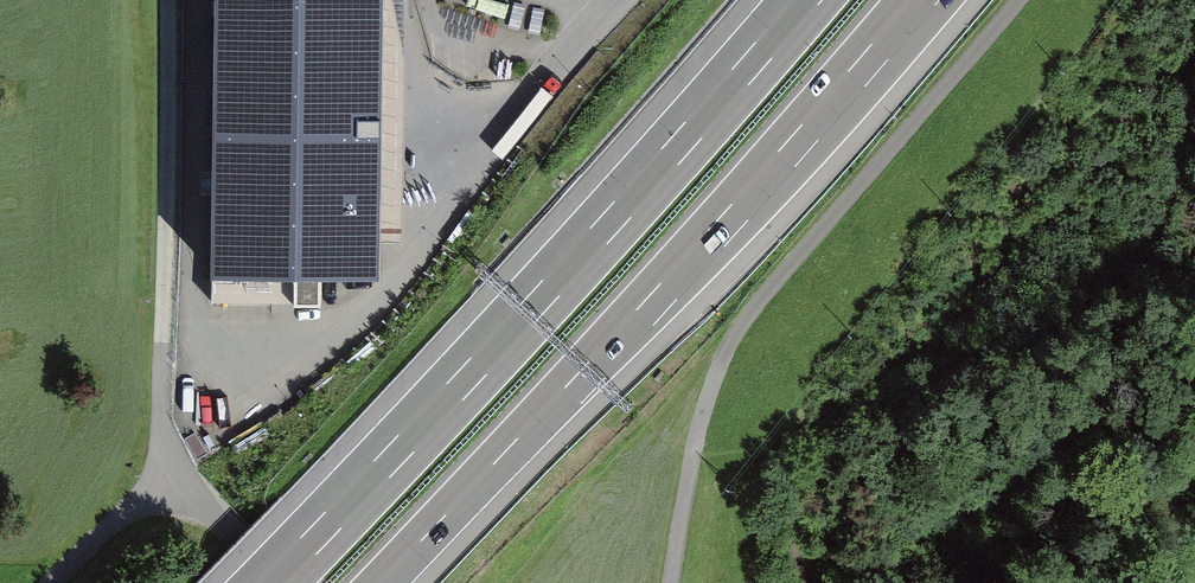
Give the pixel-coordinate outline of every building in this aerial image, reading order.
[(215,277),(377,276),(381,0),(218,0),(215,277)]
